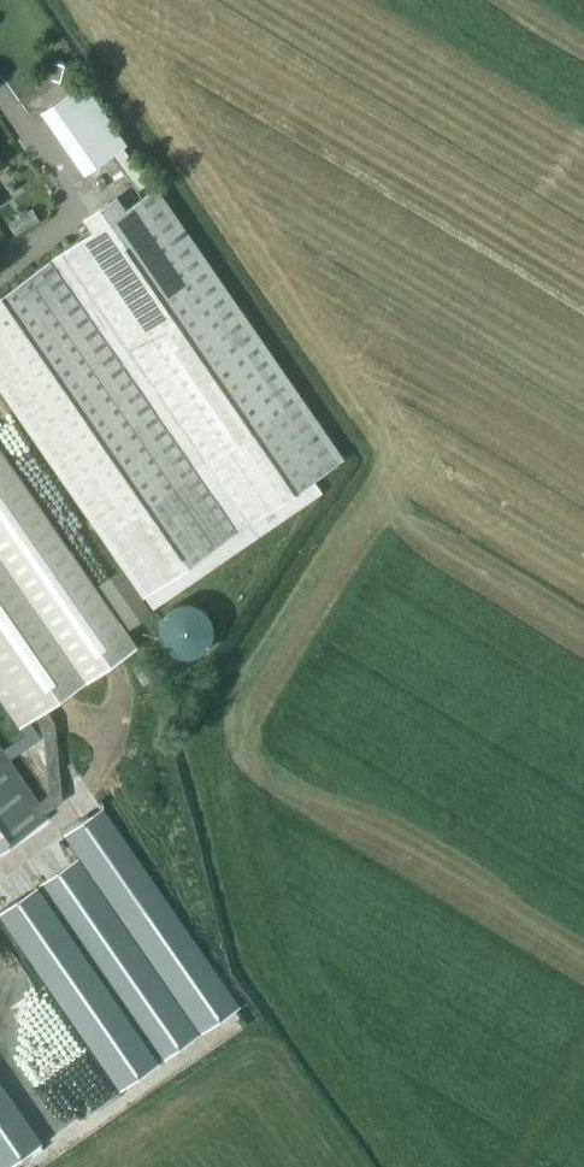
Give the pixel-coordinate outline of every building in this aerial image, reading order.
[(42,111),(84,171),(124,143),(83,83),(42,111)] [(109,158),(99,165),(112,184),(122,177),(109,158)] [(93,230),(0,294),(0,388),(152,608),(321,492),(312,480),(342,460),(154,187),(126,207),(119,197),(86,220),(93,230)] [(0,449),(0,702),(22,734),(140,652),(0,449)] [(164,646),(171,653),(180,656),(190,656),(199,653),(206,647),(211,639),(213,630),(211,620),(207,612),(199,606),(191,603),(181,602),(172,606),(165,611),(160,620),(158,629),(160,638),(164,646)] [(84,820),(66,833),(203,1032),(238,1008),(55,741),(37,754),(84,820)] [(47,818),(0,750),(0,851),(47,818)] [(198,1035),(61,836),(26,861),(163,1060),(198,1035)] [(20,864),(0,879),(0,910),(122,1088),(158,1063),(20,864)] [(4,1166),(7,1166),(40,1144),(0,1086),(0,1161),(4,1166)]
